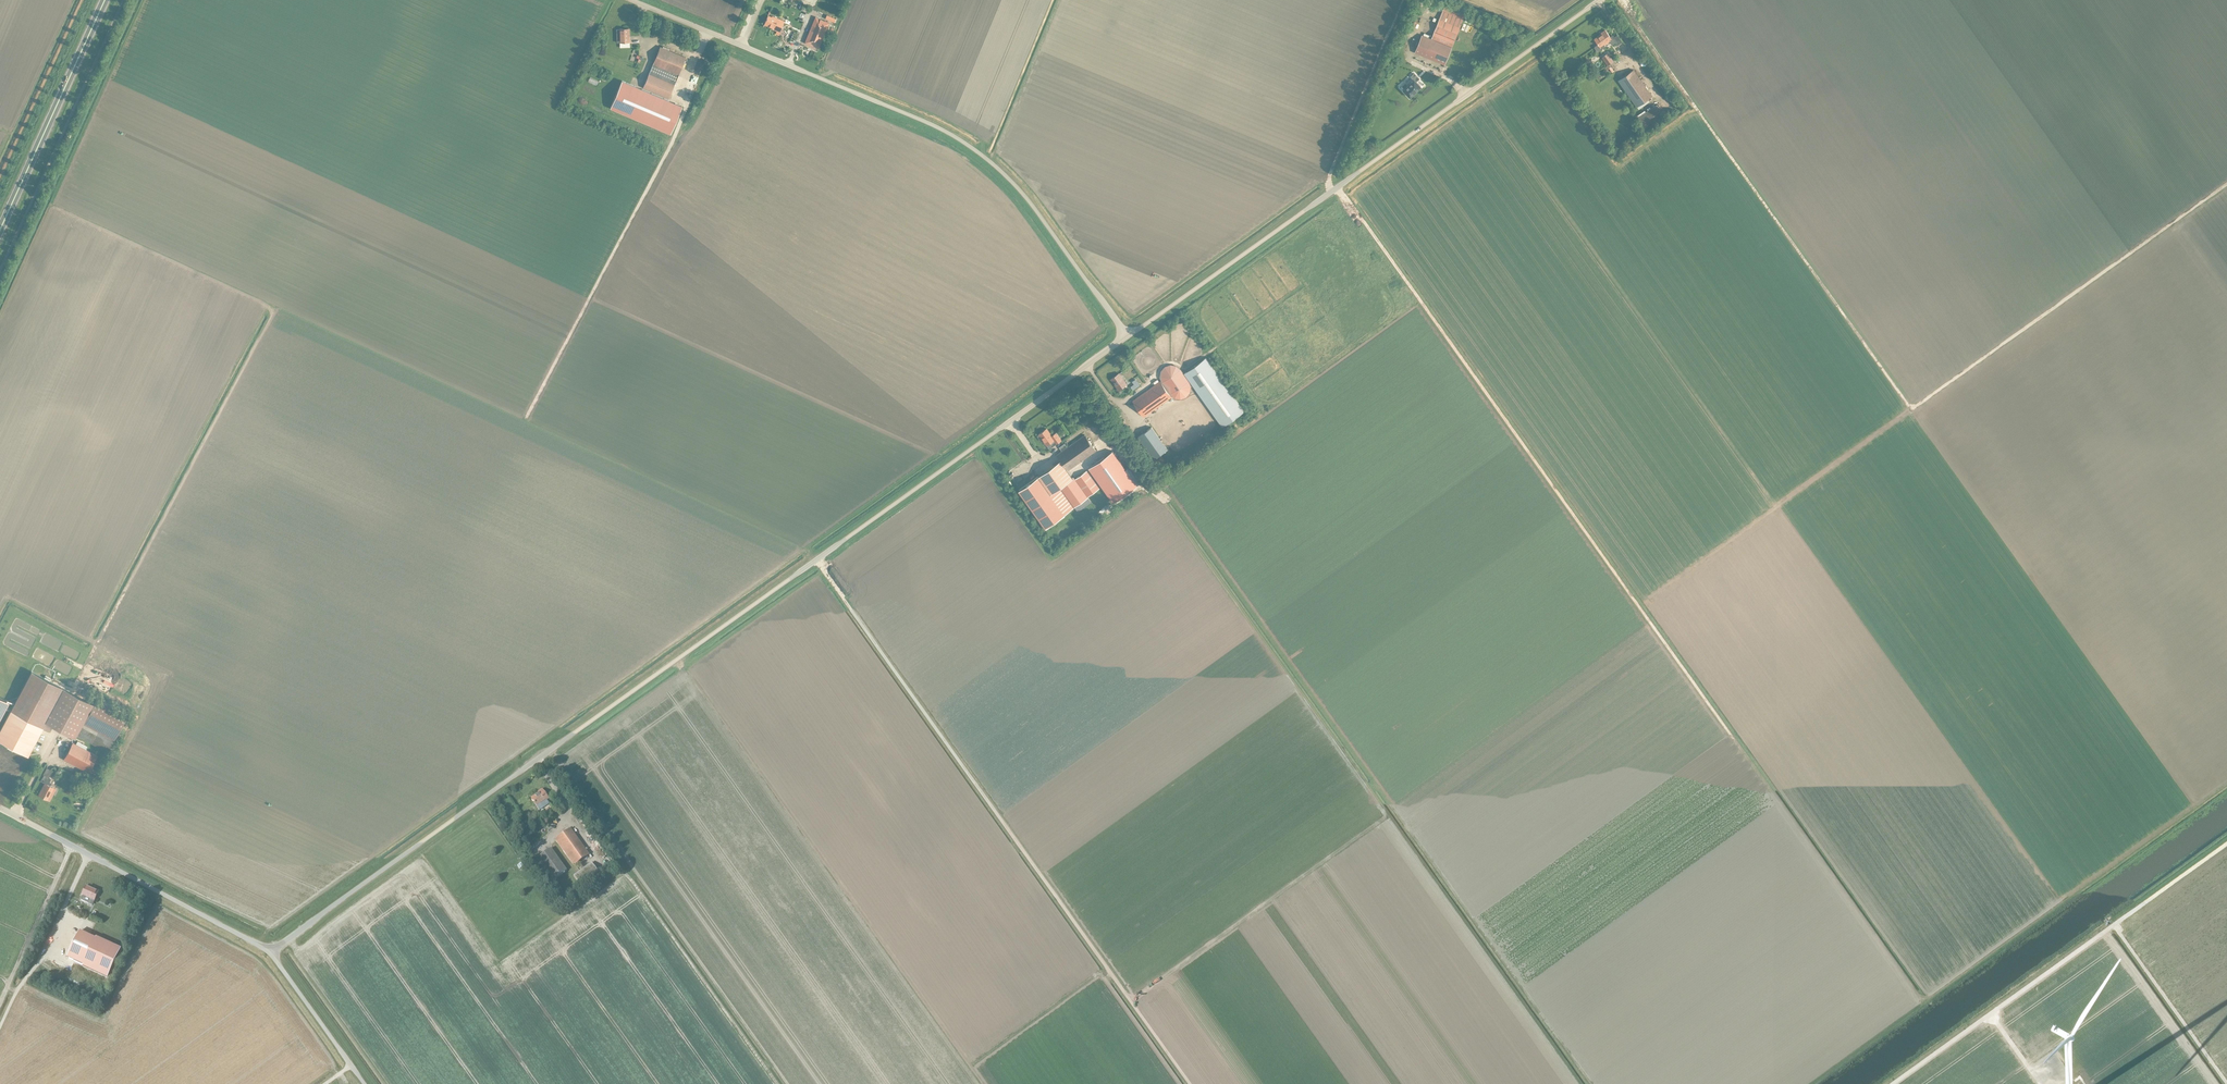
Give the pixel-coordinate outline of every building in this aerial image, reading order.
[(1445,4),(1439,19),(1459,27),(1465,12),(1445,4)] [(778,36),(784,21),(772,16),(772,17),(768,15),(767,18),(766,19),(764,24),(773,27),(772,28),(777,30),(775,35),(778,36)] [(828,22),(815,17),(807,36),(820,41),(828,22)] [(1434,32),(1454,40),(1459,27),(1439,19),(1434,32)] [(629,28),(619,28),(620,42),(630,41),(629,28)] [(1609,36),(1605,30),(1601,32),(1602,33),(1594,39),(1598,44),(1594,47),(1597,51),(1605,46),(1604,45),(1612,39),(1613,40),(1612,42),(1618,43),(1619,37),(1616,34),(1613,34),(1609,36)] [(1431,39),(1451,47),(1454,40),(1434,32),(1431,39)] [(1451,47),(1431,39),(1422,35),(1415,52),(1444,64),(1451,47)] [(685,57),(660,46),(653,65),(678,75),(685,57)] [(1607,65),(1613,61),(1608,53),(1602,57),(1607,65)] [(1636,106),(1652,95),(1633,69),(1618,80),(1636,106)] [(1403,90),(1410,97),(1421,86),(1416,82),(1419,79),(1414,73),(1411,76),(1414,79),(1407,85),(1405,83),(1402,86),(1404,88),(1403,90)] [(674,84),(649,74),(643,87),(668,98),(674,84)] [(622,81),(610,108),(671,133),(682,106),(622,81)] [(1645,128),(1662,116),(1655,105),(1637,118),(1645,128)] [(1206,358),(1184,373),(1193,386),(1222,426),(1244,411),(1206,358)] [(1127,384),(1119,373),(1111,379),(1118,390),(1127,384)] [(1171,396),(1160,381),(1133,400),(1144,416),(1171,396)] [(1154,458),(1167,449),(1151,427),(1138,436),(1154,458)] [(1039,434),(1037,436),(1041,441),(1043,440),(1047,445),(1054,440),(1056,443),(1061,440),(1056,432),(1052,435),(1047,428),(1039,434)] [(1068,470),(1096,450),(1085,434),(1057,454),(1068,470)] [(1137,485),(1113,451),(1089,468),(1113,502),(1137,485)] [(1043,466),(1055,459),(1052,454),(1040,460),(1043,466)] [(1099,488),(1087,470),(1075,479),(1087,496),(1099,488)] [(1038,476),(1019,490),(1046,527),(1065,513),(1038,476)] [(1087,496),(1075,479),(1073,477),(1060,486),(1077,511),(1091,501),(1088,497),(1087,496)] [(91,655),(98,658),(99,656),(102,657),(104,653),(93,649),(91,655)] [(42,726),(49,730),(52,725),(45,721),(62,687),(48,680),(50,678),(45,675),(43,678),(31,671),(11,710),(42,726)] [(106,687),(104,690),(114,697),(116,693),(106,687)] [(8,701),(0,697),(0,716),(8,701)] [(83,724),(113,740),(127,715),(96,699),(83,724)] [(11,710),(0,730),(0,740),(9,745),(7,747),(13,750),(14,748),(27,754),(42,726),(11,710)] [(77,735),(107,751),(113,740),(83,724),(77,735)] [(88,772),(96,755),(72,742),(64,759),(88,772)] [(44,774),(41,781),(45,783),(38,794),(50,800),(53,794),(50,793),(54,787),(48,784),(51,778),(44,774)] [(549,799),(542,789),(538,792),(539,793),(531,798),(536,806),(540,803),(541,804),(549,799)] [(570,829),(555,840),(574,866),(589,855),(570,829)] [(551,848),(537,859),(552,881),(567,871),(551,848)] [(80,900),(88,904),(90,900),(94,902),(99,891),(94,889),(94,890),(85,886),(81,895),(83,896),(80,900)] [(119,950),(80,931),(67,958),(107,977),(119,950)]
